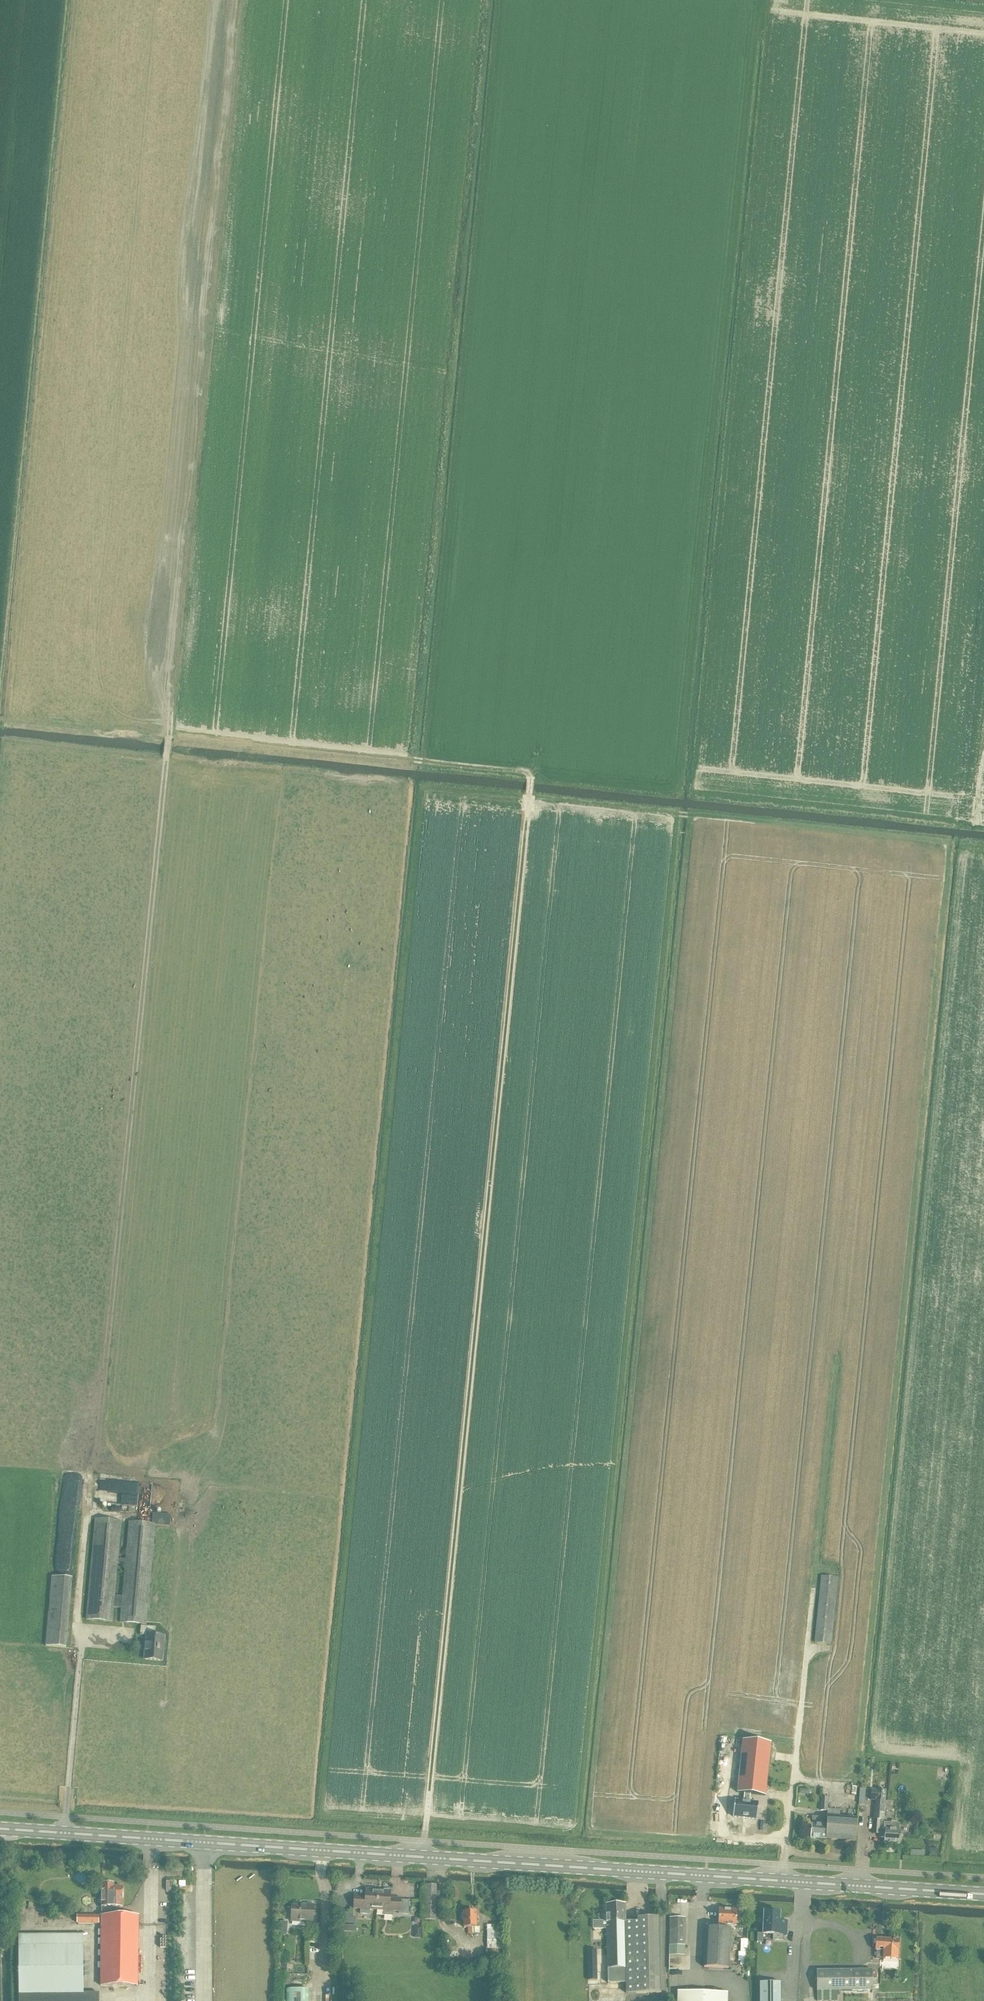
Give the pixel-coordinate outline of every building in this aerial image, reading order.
[(112,1622),(113,1607),(121,1608),(120,1623),(141,1624),(140,1635),(146,1635),(144,1659),(162,1661),(165,1636),(155,1635),(156,1627),(146,1626),(155,1525),(170,1526),(171,1515),(153,1513),(152,1524),(129,1522),(126,1559),(118,1559),(121,1521),(95,1519),(86,1620),(112,1622)] [(46,1646),(66,1648),(72,1578),(52,1576),(46,1646)] [(815,1642),(831,1644),(838,1578),(821,1577),(815,1642)] [(742,1740),(737,1793),(744,1794),(750,1794),(765,1796),(771,1743),(742,1740)] [(872,1790),(871,1800),(876,1800),(874,1819),(873,1834),(879,1834),(879,1833),(881,1833),(881,1838),(884,1838),(884,1843),(899,1844),(900,1830),(899,1830),(899,1824),(895,1824),(895,1820),(891,1820),(891,1823),(884,1823),(883,1823),(884,1817),(885,1800),(886,1791),(872,1790)] [(734,1800),(733,1817),(756,1819),(758,1803),(749,1802),(750,1794),(744,1794),(743,1801),(734,1800)] [(820,1811),(827,1812),(826,1825),(822,1824),(822,1817),(812,1816),(812,1824),(811,1824),(810,1838),(855,1841),(857,1818),(839,1817),(840,1810),(827,1809),(828,1798),(821,1797),(820,1811)] [(123,1898),(123,1887),(114,1887),(114,1884),(102,1883),(101,1907),(102,1907),(102,1915),(101,1915),(101,1986),(138,1986),(139,1916),(119,1915),(119,1906),(122,1906),(123,1898)] [(426,1885),(425,1919),(435,1919),(437,1885),(426,1885)] [(370,1910),(377,1910),(378,1890),(373,1890),(373,1889),(368,1888),(368,1890),(366,1889),(365,1897),(362,1897),(362,1896),(354,1895),(354,1909),(361,1909),(360,1914),(370,1915),(370,1910)] [(378,1890),(377,1910),(384,1911),(384,1915),(393,1916),(393,1911),(399,1912),(399,1914),(408,1914),(409,1901),(401,1900),(401,1898),(394,1898),(393,1899),(390,1899),(391,1891),(389,1891),(389,1890),(384,1889),(384,1891),(378,1890)] [(291,1920),(313,1922),(314,1904),(305,1904),(305,1906),(292,1905),(291,1920)] [(605,1915),(605,1920),(607,1921),(607,1922),(603,1922),(603,1921),(593,1921),(593,1928),(607,1928),(608,1983),(626,1983),(626,1994),(661,1993),(660,1918),(635,1918),(635,1922),(625,1922),(625,1905),(607,1905),(607,1914),(605,1915)] [(704,1967),(729,1969),(731,1925),(736,1926),(736,1910),(719,1909),(718,1925),(723,1925),(723,1928),(706,1927),(704,1967)] [(463,1913),(461,1913),(462,1920),(463,1920),(464,1927),(468,1927),(468,1933),(468,1934),(480,1934),(479,1927),(477,1927),(476,1911),(463,1911),(463,1913)] [(764,1912),(763,1934),(773,1935),(773,1940),(783,1940),(783,1935),(786,1935),(787,1921),(779,1921),(779,1912),(764,1912)] [(77,1915),(77,1923),(98,1924),(98,1916),(77,1915)] [(684,1945),(685,1918),(670,1918),(669,1945),(669,1956),(684,1956),(684,1945)] [(502,1960),(502,1925),(487,1925),(487,1950),(486,1950),(486,1960),(502,1960)] [(100,1992),(83,1992),(83,1933),(19,1933),(19,2000),(100,2000),(100,1992)] [(876,1958),(882,1959),(897,1960),(898,1952),(899,1940),(876,1938),(875,1950),(876,1950),(876,1958)] [(597,1949),(588,1949),(588,1980),(597,1980),(597,1949)] [(816,1971),(817,2000),(824,2000),(837,2000),(837,1991),(842,1991),(843,1992),(873,1992),(872,1970),(816,1971)] [(761,1983),(762,2000),(780,2000),(780,1983),(761,1983)] [(286,2000),(308,2000),(308,1989),(286,1989),(286,2000)] [(727,1993),(677,1991),(677,2000),(727,2000),(727,1993)]
